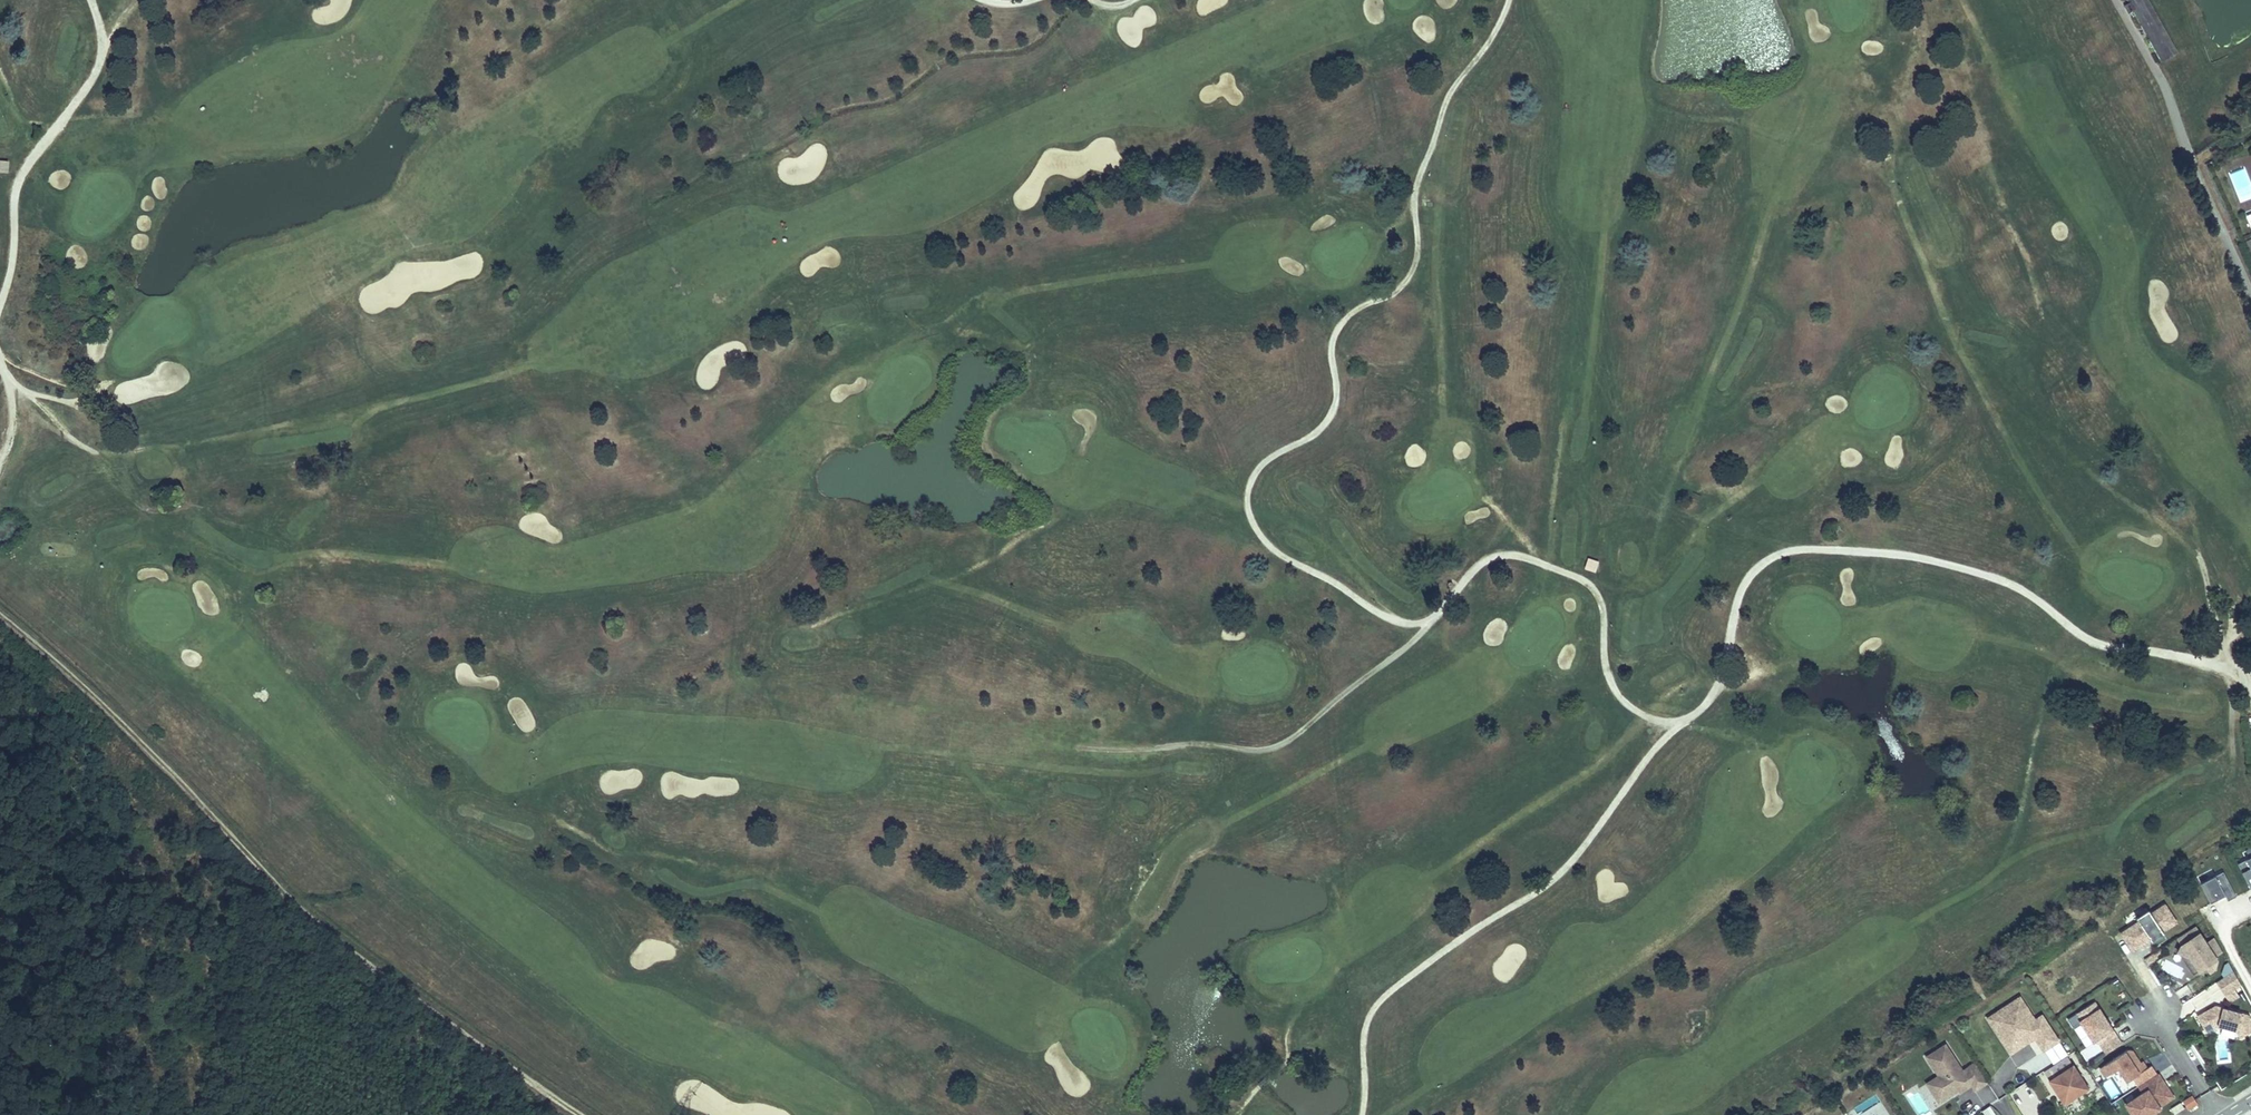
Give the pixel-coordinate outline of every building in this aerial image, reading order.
[(2131,2),(2127,5),(2131,12),(2136,10),(2164,61),(2179,52),(2150,0),(2130,0),(2131,2)] [(8,172),(9,160),(0,159),(0,172),(8,172)] [(2241,201),(2250,197),(2250,188),(2248,180),(2235,185),(2241,201)] [(1588,556),(1584,567),(1596,571),(1600,560),(1588,556)] [(2239,862),(2250,885),(2250,856),(2239,862)] [(2237,895),(2224,870),(2201,882),(2212,901),(2226,894),(2229,899),(2237,895)] [(2177,921),(2166,903),(2152,912),(2139,921),(2122,932),(2134,950),(2151,938),(2153,941),(2166,933),(2164,930),(2177,921)] [(2139,921),(2152,912),(2150,909),(2137,917),(2139,921)] [(2195,925),(2177,937),(2181,944),(2178,951),(2179,951),(2195,959),(2201,969),(2206,966),(2210,972),(2216,968),(2217,959),(2215,955),(2222,950),(2215,937),(2207,942),(2195,925)] [(2158,956),(2166,951),(2163,946),(2155,951),(2158,956)] [(2147,963),(2158,956),(2155,951),(2144,958),(2147,963)] [(2195,959),(2179,951),(2194,974),(2201,969),(2195,959)] [(2160,961),(2172,988),(2191,979),(2179,953),(2160,961)] [(2241,983),(2233,970),(2216,981),(2225,994),(2241,983)] [(2189,987),(2177,993),(2181,1002),(2193,996),(2189,987)] [(1988,1017),(1995,1028),(2003,1023),(2014,1040),(2006,1045),(2011,1053),(2035,1037),(2043,1050),(2058,1040),(2042,1015),(2035,1019),(2020,996),(1988,1017)] [(2122,1043),(2094,1001),(2067,1018),(2073,1026),(2081,1021),(2094,1042),(2097,1040),(2106,1053),(2122,1043)] [(2249,1015),(2216,1005),(2197,1016),(2206,1031),(2218,1024),(2237,1030),(2241,1037),(2250,1031),(2250,1019),(2249,1015)] [(1995,1028),(2006,1045),(2014,1040),(2003,1023),(1995,1028)] [(1988,1081),(1975,1061),(1963,1069),(1946,1043),(1927,1055),(1939,1074),(1941,1077),(1936,1080),(1946,1097),(1970,1081),(1975,1089),(1988,1081)] [(2138,1086),(2139,1085),(2157,1073),(2152,1064),(2147,1067),(2144,1069),(2140,1062),(2132,1051),(2128,1050),(2100,1068),(2106,1076),(2119,1068),(2128,1081),(2133,1077),(2138,1086)] [(2049,1079),(2048,1080),(2064,1104),(2089,1088),(2073,1063),(2072,1064),(2066,1055),(2044,1070),(2049,1079)] [(2157,1073),(2139,1085),(2144,1093),(2126,1104),(2133,1114),(2134,1114),(2142,1110),(2146,1114),(2149,1114),(2160,1108),(2159,1106),(2173,1096),(2167,1087),(2164,1089),(2160,1084),(2164,1082),(2158,1073),(2157,1073)] [(1936,1080),(1941,1077),(1939,1074),(1927,1081),(1940,1101),(1946,1097),(1936,1080)] [(1990,1085),(1977,1092),(1985,1106),(1998,1099),(1990,1085)] [(1858,1113),(1881,1103),(1877,1096),(1855,1105),(1858,1113)] [(2199,1104),(2193,1096),(2184,1102),(2189,1110),(2199,1104)] [(2181,1102),(2172,1109),(2175,1114),(2185,1108),(2181,1102)]
